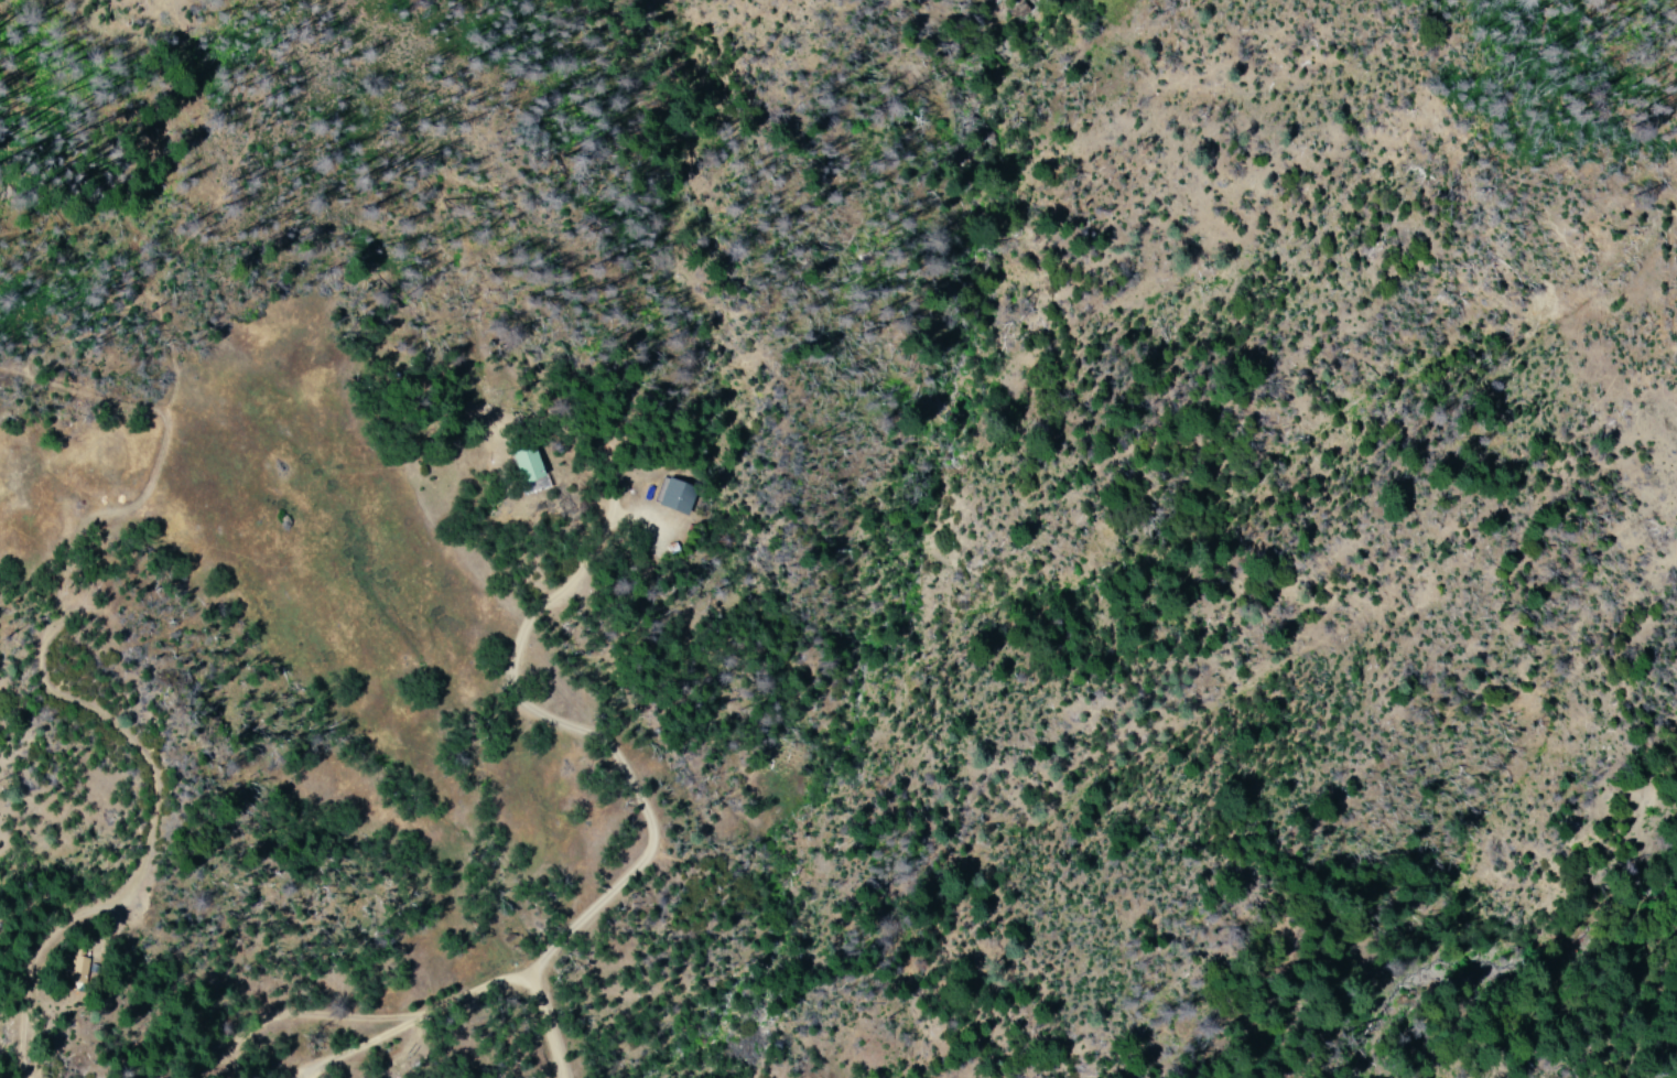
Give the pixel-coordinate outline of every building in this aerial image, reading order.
[(509,453),(520,483),(542,475),(531,445),(509,453)] [(654,506),(681,516),(690,489),(663,480),(654,506)] [(68,974),(62,974),(62,982),(77,982),(78,959),(69,959),(68,974)]
